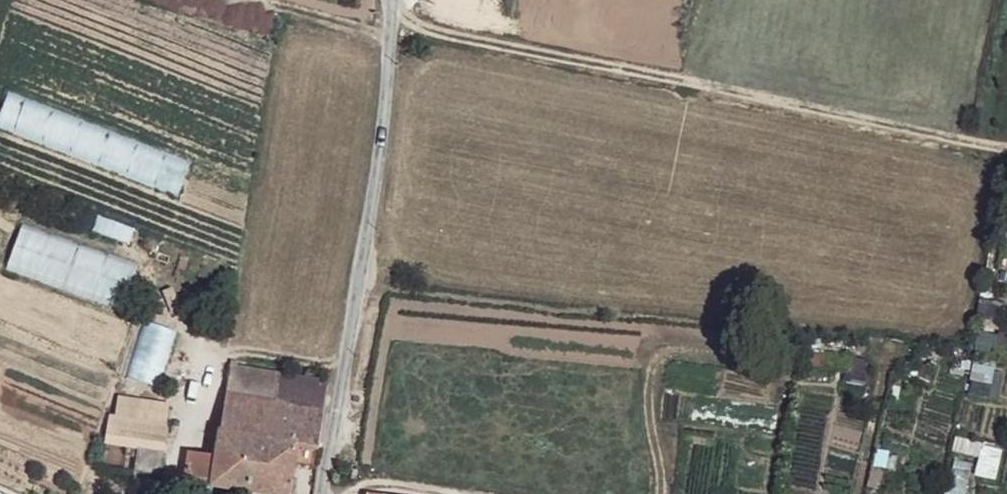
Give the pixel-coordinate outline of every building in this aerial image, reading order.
[(241,361),(232,360),(231,367),(225,397),(276,404),(280,375),(240,370),(241,361)] [(970,368),(970,396),(999,396),(1000,368),(970,368)] [(328,381),(280,375),(276,404),(324,409),(328,381)] [(276,404),(225,397),(219,437),(257,443),(269,443),(276,404)] [(324,409),(276,404),(269,443),(298,448),(318,450),(324,409)] [(170,423),(111,413),(107,438),(132,444),(166,452),(170,423)] [(257,443),(219,437),(216,456),(211,486),(249,493),(257,443)] [(257,443),(249,493),(253,493),(290,493),(298,448),(269,443),(257,443)] [(166,452),(132,444),(130,467),(160,471),(166,452)] [(211,486),(216,456),(185,452),(180,482),(211,486)] [(969,468),(948,466),(945,493),(967,493),(969,468)]
